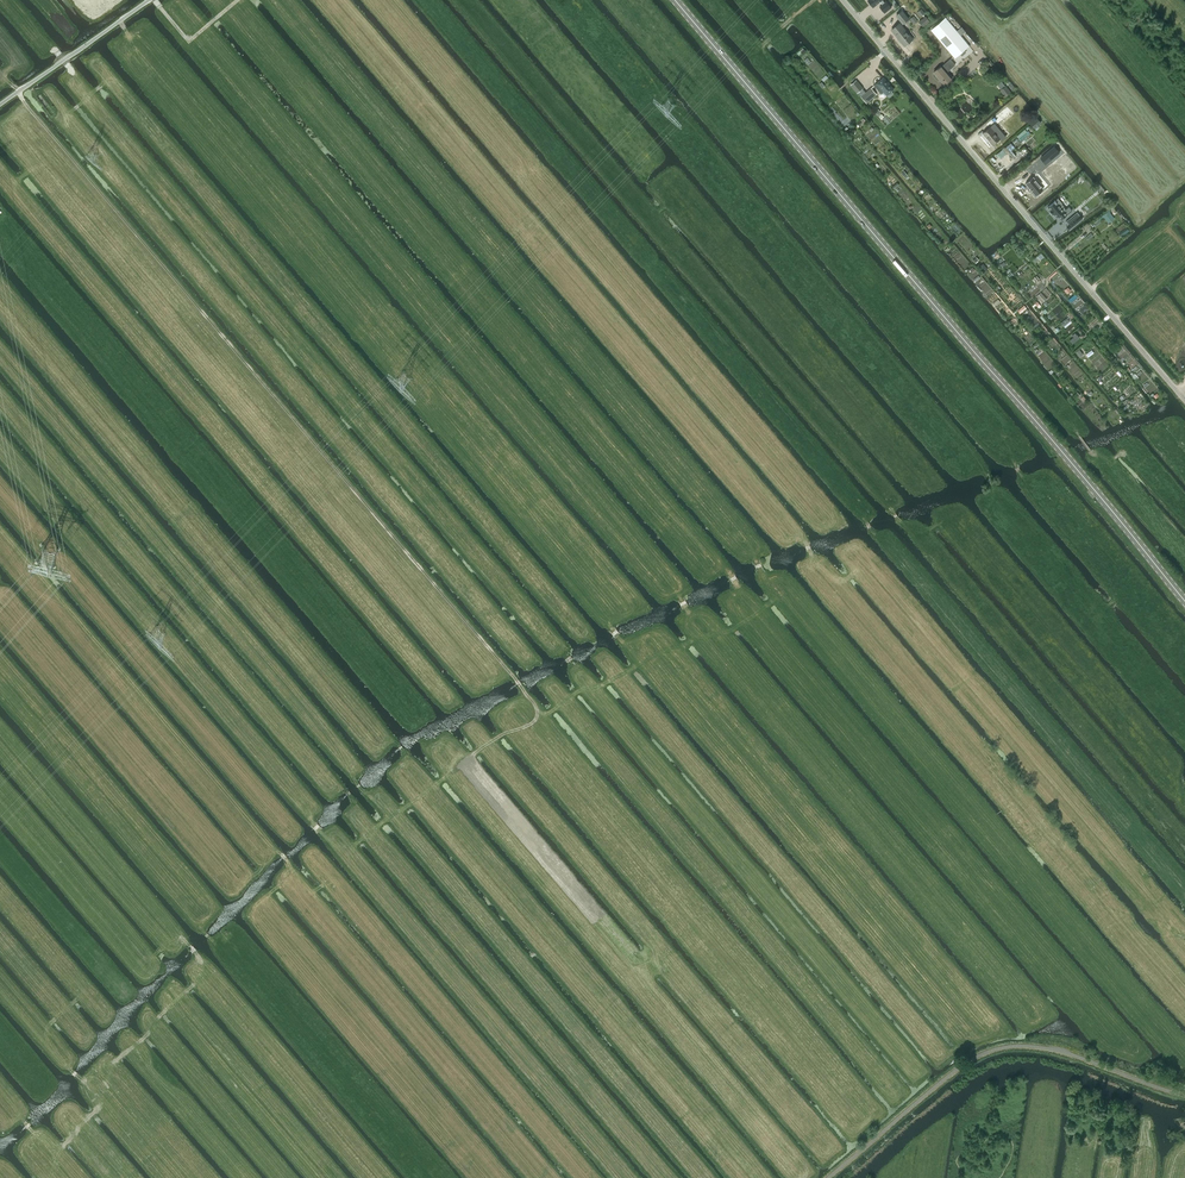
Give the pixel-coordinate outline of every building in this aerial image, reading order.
[(868,0),(873,7),(880,1),(883,4),(880,7),(885,13),(892,7),(886,1),(884,2),(883,0),(868,0)] [(917,12),(921,17),(925,13),(921,8),(917,12)] [(903,23),(908,19),(902,11),(896,15),(903,23)] [(910,19),(914,24),(918,20),(914,15),(910,19)] [(930,21),(925,16),(918,21),(923,27),(930,21)] [(973,51),(964,39),(966,37),(956,26),(954,28),(945,18),(931,30),(959,63),(973,51)] [(905,45),(913,39),(900,23),(892,29),(905,45)] [(941,66),(934,72),(944,85),(945,84),(948,87),(953,82),(951,79),(952,78),(946,72),(948,70),(951,68),(955,64),(950,59),(946,62),(943,65),(945,66),(943,68),(941,66)] [(877,83),(874,85),(881,93),(883,91),(887,95),(889,96),(890,96),(892,94),(892,93),(891,91),(894,89),(883,77),(877,83)] [(856,80),(850,84),(857,93),(863,88),(856,80)] [(1000,90),(1005,97),(1011,92),(1006,85),(1000,90)] [(871,88),(861,96),(866,102),(876,93),(871,88)] [(55,113),(40,94),(36,97),(51,116),(55,113)] [(998,120),(995,117),(989,122),(991,126),(998,120)] [(1036,119),(1030,124),(1034,128),(1040,124),(1041,123),(1037,118),(1036,119)] [(992,145),(1000,138),(1002,140),(1005,138),(1000,132),(997,135),(990,126),(983,133),(989,139),(993,144),(992,145)] [(1051,161),(1060,153),(1054,147),(1045,154),(1051,161)] [(1043,189),(1033,177),(1025,184),(1036,196),(1043,189)] [(1053,214),(1056,217),(1058,216),(1061,219),(1072,210),(1069,206),(1066,209),(1064,210),(1059,205),(1061,203),(1058,198),(1055,200),(1054,201),(1048,207),(1050,210),(1050,211),(1053,214)] [(1109,210),(1102,215),(1108,223),(1114,218),(1110,212),(1111,211),(1109,210)] [(1074,215),(1066,221),(1068,224),(1066,226),(1069,230),(1082,219),(1079,215),(1076,218),(1074,215)] [(1088,223),(1079,229),(1082,233),(1090,227),(1088,223)] [(1127,227),(1119,233),(1122,237),(1130,231),(1127,227)] [(1020,314),(1027,308),(1024,305),(1017,311),(1020,314)]
